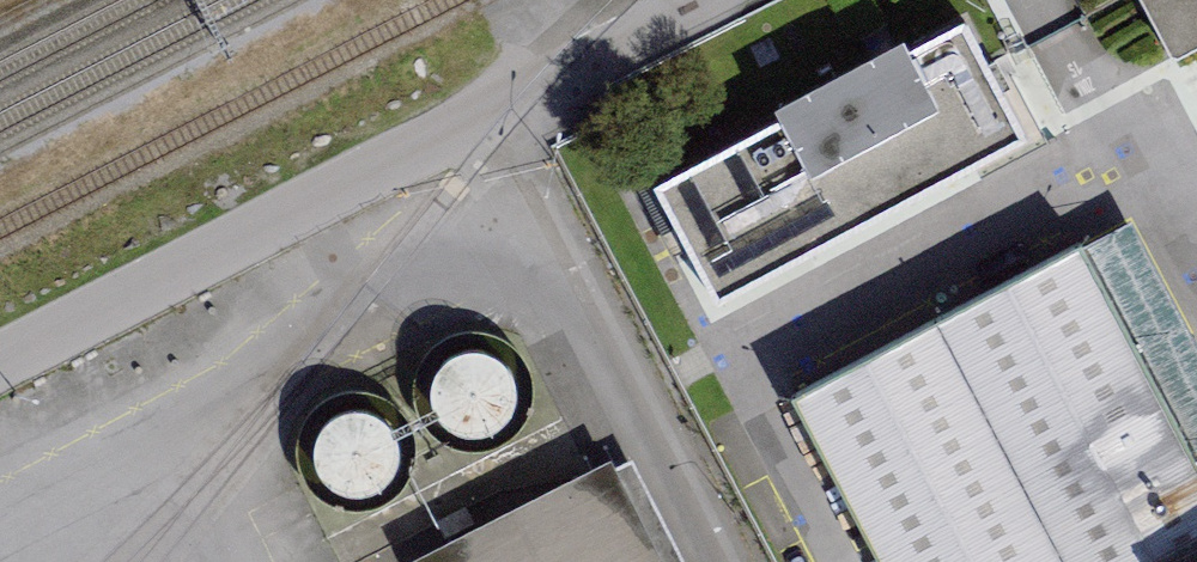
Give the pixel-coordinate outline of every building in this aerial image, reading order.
[(1173,61),(1196,49),(1196,0),(1140,0),(1173,61)] [(659,194),(718,303),(1024,139),(962,25),(907,54),(901,43),(775,111),(784,127),(659,194)] [(1082,249),(1196,463),(1196,343),(1132,222),(1082,249)] [(792,401),(877,561),(1196,561),(1196,463),(1082,249),(792,401)] [(428,431),(443,444),(460,451),(479,453),(500,448),(517,436),(529,420),(535,400),(534,379),(526,360),(512,345),(494,335),(473,332),(454,336),(437,345),(425,359),(417,377),(415,396),(419,415),(428,431)] [(309,491),(324,504),(341,511),(361,513),(381,508),(398,496),(410,480),(416,460),(415,439),(407,420),(393,405),(375,395),(354,392),(335,396),(319,405),(306,419),(298,437),(296,456),(300,474),(309,491)] [(411,561),(664,561),(616,468),(612,460),(411,561)] [(631,460),(616,468),(664,561),(684,561),(631,460)]
